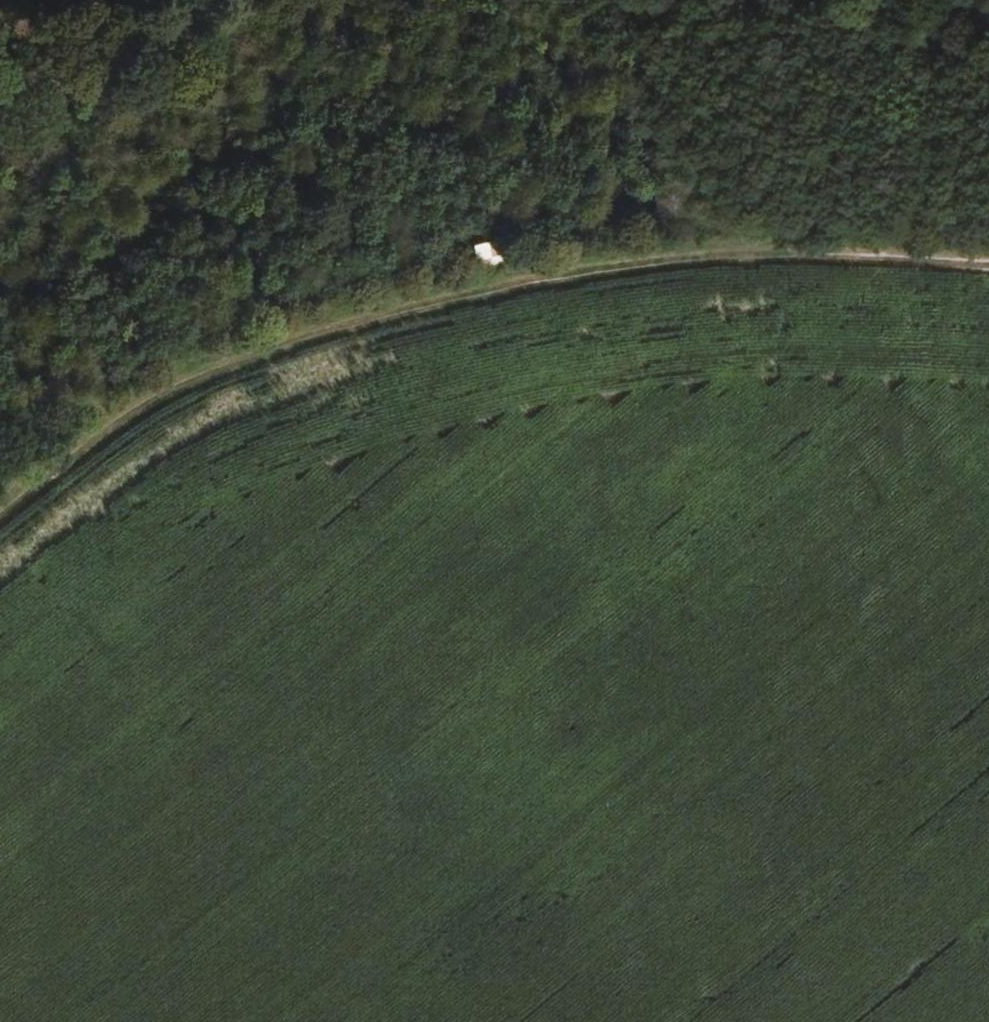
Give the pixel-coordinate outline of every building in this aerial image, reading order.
[(476,264),(500,261),(497,240),(473,243),(476,264)]
